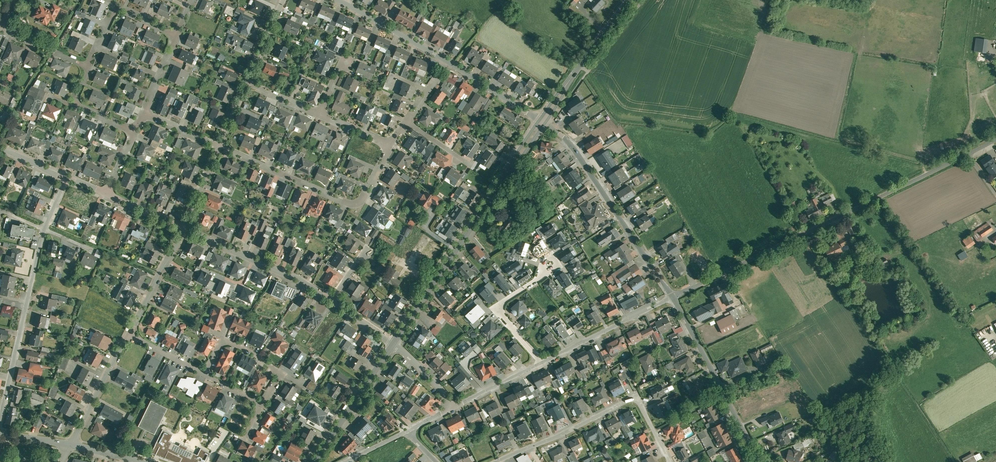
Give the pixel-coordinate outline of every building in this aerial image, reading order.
[(95,0),(93,0),(91,5),(92,4),(95,6),(92,13),(101,17),(106,5),(95,0)] [(208,0),(203,0),(199,10),(207,13),(212,2),(208,0)] [(255,0),(255,1),(255,0),(256,1),(254,6),(253,5),(250,10),(263,16),(268,6),(255,0)] [(310,0),(306,8),(305,11),(308,12),(308,11),(312,13),(316,2),(310,0)] [(391,0),(389,0),(387,4),(389,5),(388,7),(387,7),(391,9),(395,3),(391,0)] [(592,3),(590,1),(587,4),(596,12),(600,8),(601,8),(603,6),(603,5),(605,3),(602,0),(595,0),(592,3)] [(387,4),(384,2),(383,3),(379,1),(374,8),(384,14),(387,7),(388,7),(389,5),(387,4)] [(167,8),(161,5),(162,5),(161,4),(158,12),(169,18),(174,8),(169,5),(167,8)] [(60,8),(53,5),(51,11),(57,14),(60,8)] [(329,8),(322,5),(319,13),(326,16),(329,8)] [(583,15),(573,6),(571,5),(566,11),(577,21),(583,15)] [(50,11),(40,6),(35,16),(44,20),(43,22),(44,23),(46,24),(47,24),(48,22),(51,17),(55,18),(57,14),(51,11),(50,11)] [(335,11),(329,8),(326,16),(332,19),(335,11)] [(412,15),(406,12),(406,13),(400,10),(395,19),(402,23),(404,25),(405,24),(411,28),(416,20),(417,19),(416,19),(411,16),(412,15)] [(243,14),(242,13),(241,15),(238,21),(244,24),(242,29),(248,32),(249,32),(254,20),(248,17),(249,17),(243,14)] [(347,17),(341,15),(337,22),(344,25),(347,17)] [(353,20),(347,17),(344,25),(350,28),(353,20)] [(95,23),(86,19),(81,31),(90,35),(92,29),(95,23)] [(295,23),(291,21),(291,20),(288,19),(284,29),(296,34),(298,30),(299,30),(301,25),(295,22),(295,23)] [(131,24),(124,21),(120,31),(125,34),(126,32),(132,35),(136,25),(131,23),(131,24)] [(423,22),(420,26),(417,32),(419,34),(421,36),(428,25),(423,22)] [(359,25),(356,33),(355,32),(354,34),(354,35),(353,35),(361,38),(362,35),(365,28),(359,25)] [(428,25),(421,36),(424,37),(425,37),(427,38),(430,32),(433,28),(428,25)] [(242,30),(237,28),(235,31),(246,36),(248,32),(242,29),(242,30)] [(372,31),(365,28),(362,35),(369,38),(372,31)] [(461,31),(457,29),(455,32),(453,35),(452,37),(456,39),(461,31)] [(154,33),(147,30),(147,31),(144,38),(143,41),(155,47),(160,36),(156,34),(156,35),(154,34),(154,33)] [(438,31),(436,35),(432,41),(435,43),(434,43),(437,45),(443,34),(438,31)] [(443,34),(437,45),(440,46),(443,47),(449,37),(443,34)] [(118,37),(114,35),(111,42),(119,46),(122,39),(123,39),(122,39),(118,37)] [(200,40),(190,35),(185,44),(194,48),(196,49),(200,40)] [(234,35),(231,44),(235,46),(236,43),(242,46),(242,47),(250,51),(254,44),(251,42),(250,42),(249,41),(248,41),(234,35)] [(384,39),(378,36),(375,44),(381,46),(384,39)] [(78,38),(75,37),(72,43),(71,43),(69,47),(80,52),(83,45),(85,41),(78,38)] [(343,42),(334,37),(332,42),(333,43),(331,48),(331,49),(337,51),(339,52),(340,49),(343,42)] [(975,38),(973,51),(985,53),(986,39),(975,38)] [(391,41),(384,39),(381,46),(387,49),(391,41)] [(462,44),(454,40),(448,50),(456,55),(458,51),(459,51),(461,48),(460,47),(462,44)] [(23,49),(11,43),(3,60),(5,61),(4,61),(5,61),(5,62),(6,61),(8,62),(11,56),(18,59),(19,56),(23,49)] [(287,49),(278,44),(273,54),(283,59),(287,49)] [(404,50),(397,47),(394,55),(400,58),(404,50)] [(478,52),(473,48),(468,56),(471,58),(474,60),(478,52)] [(195,56),(182,50),(179,58),(187,62),(192,64),(195,56)] [(410,53),(404,50),(400,58),(406,61),(410,53)] [(41,57),(30,52),(28,55),(25,62),(26,62),(32,65),(32,66),(36,68),(41,57)] [(155,54),(150,52),(149,52),(145,62),(153,65),(157,55),(155,54)] [(326,55),(318,52),(316,57),(325,61),(323,65),(322,64),(320,63),(320,64),(317,71),(326,75),(330,65),(329,65),(330,62),(332,63),(334,59),(326,55)] [(474,60),(472,62),(477,66),(482,58),(483,57),(485,54),(482,52),(481,54),(478,52),(474,60)] [(113,58),(105,55),(101,63),(111,68),(112,64),(115,65),(118,59),(113,57),(113,58)] [(423,61),(416,58),(413,66),(419,69),(423,61)] [(71,66),(58,60),(55,68),(60,70),(59,74),(66,77),(71,66)] [(429,64),(423,61),(419,69),(426,72),(429,64)] [(369,66),(365,65),(365,64),(360,62),(356,71),(364,74),(363,76),(371,80),(374,73),(368,70),(369,66)] [(487,62),(482,69),(483,69),(488,73),(493,65),(487,62)] [(277,68),(267,64),(263,71),(273,76),(277,68)] [(193,68),(187,65),(184,71),(189,73),(191,74),(194,68),(193,68)] [(498,69),(493,65),(488,73),(489,73),(494,76),(497,71),(499,69),(498,69)] [(184,71),(176,67),(170,80),(179,84),(182,78),(186,80),(189,73),(184,71)] [(291,71),(282,67),(279,73),(288,77),(291,71)] [(146,73),(137,70),(134,77),(143,80),(146,73)] [(238,75),(226,70),(224,74),(226,75),(224,79),(234,83),(238,75)] [(103,73),(98,71),(94,80),(104,85),(107,77),(108,76),(103,73)] [(390,72),(386,82),(390,84),(395,74),(390,72)] [(504,72),(502,74),(499,80),(504,83),(509,76),(504,72)] [(453,75),(450,73),(443,84),(447,86),(450,82),(454,85),(458,79),(456,77),(457,76),(457,75),(455,74),(454,74),(453,75)] [(509,76),(504,83),(505,84),(510,87),(514,81),(515,79),(509,76)] [(324,87),(301,77),(298,84),(316,92),(312,102),(309,101),(316,105),(324,87)] [(359,81),(349,77),(347,81),(345,87),(344,87),(353,91),(356,85),(357,86),(359,81)] [(70,85),(58,80),(56,84),(58,86),(55,93),(64,97),(70,85)] [(47,84),(41,81),(37,88),(41,90),(44,91),(47,84)] [(529,81),(526,86),(524,90),(527,92),(529,93),(535,84),(529,81)] [(457,93),(454,99),(458,101),(464,92),(468,95),(469,95),(473,88),(464,82),(457,93)] [(416,88),(404,83),(401,88),(402,88),(400,94),(403,95),(403,97),(407,99),(408,98),(411,99),(416,88)] [(519,85),(515,90),(515,91),(516,90),(521,94),(524,90),(526,86),(520,83),(519,85)] [(132,86),(127,84),(124,90),(126,91),(126,90),(131,92),(129,97),(137,101),(142,90),(132,86)] [(32,86),(29,90),(27,95),(29,96),(36,99),(38,94),(31,91),(33,86),(32,86)] [(228,88),(223,86),(222,88),(219,95),(222,96),(220,100),(228,103),(230,98),(231,94),(232,95),(233,91),(228,88)] [(448,90),(443,87),(440,90),(446,94),(446,95),(450,98),(453,94),(448,90)] [(439,89),(432,99),(439,104),(446,95),(446,94),(440,90),(439,89)] [(41,90),(39,94),(38,94),(36,99),(42,101),(46,92),(44,91),(41,90)] [(106,96),(94,91),(90,100),(102,105),(105,99),(106,96)] [(113,95),(108,93),(106,96),(105,99),(111,101),(113,95)] [(163,93),(162,96),(161,96),(158,103),(160,103),(167,106),(171,96),(168,95),(163,93)] [(402,97),(394,93),(392,98),(396,100),(400,102),(402,97)] [(469,105),(466,110),(466,111),(471,113),(474,108),(475,109),(475,108),(478,110),(483,103),(485,99),(484,98),(477,94),(469,105)] [(567,109),(566,110),(568,113),(569,111),(572,115),(579,110),(581,113),(586,109),(585,107),(579,97),(578,97),(577,94),(573,97),(575,99),(568,104),(569,105),(566,106),(567,109)] [(344,98),(339,95),(337,100),(336,100),(332,108),(347,115),(350,108),(342,104),(344,98)] [(463,101),(458,108),(462,110),(466,104),(463,101),(465,98),(466,98),(466,97),(468,95),(466,97),(466,98),(465,98),(463,101)] [(36,99),(29,96),(24,106),(25,106),(24,109),(29,111),(31,112),(33,113),(36,114),(42,102),(42,101),(36,99)] [(269,103),(258,98),(255,106),(259,108),(260,108),(258,112),(265,114),(267,109),(270,104),(269,103)] [(400,102),(396,100),(392,110),(401,114),(405,104),(400,102)] [(188,105),(181,102),(179,107),(177,106),(174,114),(183,118),(188,105)] [(167,106),(160,103),(159,104),(158,104),(158,106),(158,107),(156,111),(165,115),(168,107),(167,106)] [(56,108),(47,104),(45,110),(43,114),(56,119),(60,110),(56,108)] [(121,105),(118,113),(130,118),(134,110),(121,105)] [(510,112),(505,108),(502,113),(507,116),(508,116),(510,112)] [(195,109),(193,112),(190,121),(199,125),(204,113),(195,109)] [(218,110),(214,109),(210,117),(216,120),(213,126),(218,128),(225,113),(218,110)] [(291,114),(279,109),(278,109),(276,115),(275,116),(281,119),(279,124),(286,127),(291,114)] [(371,113),(362,109),(359,115),(358,114),(356,119),(366,123),(371,113)] [(79,115),(68,110),(65,117),(68,118),(65,126),(72,130),(73,127),(76,121),(76,122),(79,115)] [(435,114),(428,110),(420,121),(427,126),(432,120),(436,123),(440,118),(435,114)] [(446,117),(437,111),(435,114),(440,118),(443,120),(446,117)] [(515,115),(510,112),(508,116),(507,116),(505,119),(509,122),(510,123),(510,122),(518,126),(522,119),(519,117),(520,115),(520,114),(519,116),(516,114),(515,115)] [(311,120),(299,114),(298,117),(294,125),(295,125),(307,130),(311,120)] [(395,118),(388,115),(384,124),(391,127),(395,118)] [(294,116),(289,128),(293,130),(295,125),(294,125),(298,117),(294,116)] [(250,117),(246,126),(257,131),(261,121),(250,117)] [(575,120),(570,124),(574,130),(575,130),(582,125),(582,124),(581,122),(581,121),(579,118),(575,120)] [(97,125),(84,119),(81,128),(87,131),(84,138),(89,140),(92,135),(92,133),(93,133),(97,125)] [(329,129),(316,123),(311,135),(323,140),(324,140),(327,134),(329,129)] [(582,125),(575,130),(578,136),(584,132),(588,129),(586,126),(585,127),(583,124),(585,123),(582,124),(582,125)] [(167,132),(154,126),(149,137),(159,141),(162,135),(165,136),(167,132)] [(513,132),(505,127),(501,133),(509,139),(513,132)] [(16,131),(12,129),(12,128),(7,138),(21,144),(26,134),(16,130),(16,131)] [(116,133),(104,128),(102,133),(101,137),(107,139),(106,140),(112,143),(116,133)] [(419,133),(414,129),(411,133),(416,137),(419,133)] [(457,134),(450,129),(443,138),(451,143),(457,134)] [(462,129),(457,136),(461,139),(466,131),(462,129)] [(340,134),(336,132),(334,137),(332,140),(333,141),(331,144),(329,148),(337,151),(338,148),(336,147),(338,143),(344,146),(348,137),(345,136),(346,134),(342,132),(341,132),(340,134)] [(627,135),(622,138),(628,148),(633,144),(627,135)] [(256,140),(245,136),(241,145),(251,149),(256,140)] [(419,142),(411,137),(405,146),(413,152),(416,148),(420,150),(419,151),(423,154),(424,153),(427,155),(430,152),(433,147),(430,144),(431,144),(428,142),(427,142),(428,143),(425,147),(419,142)] [(45,144),(33,138),(28,148),(33,150),(41,153),(44,147),(46,144),(45,144)] [(598,138),(585,145),(591,154),(603,146),(598,138)] [(480,146),(469,139),(464,146),(466,144),(469,146),(464,153),(472,158),(480,146)] [(194,144),(186,140),(186,141),(183,148),(190,151),(189,155),(194,157),(194,155),(198,157),(201,150),(200,149),(201,146),(194,143),(194,144)] [(505,145),(498,140),(494,146),(493,147),(500,152),(505,145)] [(269,147),(263,144),(259,152),(265,155),(268,156),(272,158),(275,150),(277,145),(270,142),(271,143),(269,147)] [(552,144),(542,142),(541,151),(551,152),(552,147),(552,144)] [(150,146),(143,143),(137,156),(145,159),(148,153),(152,155),(155,149),(155,148),(150,146)] [(105,149),(101,147),(98,152),(104,154),(101,161),(100,161),(110,166),(115,153),(105,149)] [(58,151),(51,148),(48,156),(59,161),(63,153),(62,153),(58,151)] [(288,156),(282,153),(278,160),(285,163),(286,163),(291,165),(291,166),(294,159),(296,154),(290,151),(288,156)] [(409,156),(401,151),(398,155),(399,155),(397,158),(397,157),(393,162),(401,168),(406,161),(409,164),(412,159),(409,156)] [(488,151),(486,154),(480,162),(488,168),(496,157),(488,151)] [(616,165),(607,151),(598,156),(607,170),(616,165)] [(430,152),(427,155),(425,159),(428,161),(433,153),(430,152)] [(570,163),(562,152),(555,158),(554,159),(555,161),(562,169),(570,163)] [(978,161),(989,155),(987,152),(976,158),(978,161)] [(448,160),(437,153),(433,160),(444,167),(448,160)] [(77,158),(71,155),(69,159),(68,159),(65,165),(77,170),(80,164),(82,159),(78,157),(77,158)] [(552,156),(547,159),(550,164),(555,161),(554,159),(555,158),(552,155),(552,156)] [(990,155),(983,160),(991,171),(995,167),(993,163),(995,161),(990,155)] [(303,158),(302,158),(300,162),(297,169),(310,175),(315,164),(303,158)] [(231,161),(228,160),(227,163),(225,168),(230,170),(233,161),(231,160),(231,161)] [(355,162),(351,160),(347,168),(352,170),(351,174),(359,177),(364,165),(355,162)] [(235,162),(233,161),(230,170),(236,173),(237,173),(240,165),(235,163),(235,162)] [(200,168),(186,162),(184,167),(189,169),(186,176),(194,179),(195,180),(197,175),(199,168),(200,168)] [(4,164),(0,174),(1,173),(4,174),(3,176),(7,178),(12,168),(11,167),(7,166),(8,166),(4,164)] [(92,167),(86,165),(82,173),(87,175),(88,175),(99,179),(103,169),(99,168),(93,165),(92,167)] [(12,166),(11,167),(12,168),(7,178),(10,179),(13,173),(15,167),(12,166)] [(324,170),(320,168),(315,177),(322,180),(322,181),(327,183),(328,180),(331,173),(324,170)] [(446,171),(442,168),(437,176),(441,178),(446,171)] [(613,173),(609,176),(613,181),(624,173),(623,173),(621,169),(621,168),(613,173)] [(258,172),(249,169),(246,177),(254,181),(257,174),(258,172)] [(455,171),(451,169),(447,176),(453,180),(451,182),(455,185),(460,178),(462,176),(461,175),(461,176),(455,172),(455,171)] [(31,174),(20,170),(17,178),(22,180),(20,185),(26,187),(28,183),(31,174)] [(399,176),(391,170),(384,180),(392,186),(399,176)] [(575,170),(565,177),(569,181),(570,181),(574,187),(573,187),(573,188),(583,181),(575,170)] [(137,178),(126,173),(121,185),(124,186),(124,185),(131,188),(131,189),(133,185),(137,178)] [(410,178),(403,173),(400,177),(408,182),(410,178)] [(624,173),(613,181),(615,186),(616,186),(620,183),(627,178),(624,174),(625,174),(624,173)] [(226,179),(218,175),(214,183),(215,183),(213,187),(215,188),(219,190),(219,188),(221,189),(222,186),(228,189),(230,185),(234,187),(235,183),(226,179)] [(265,175),(263,180),(263,181),(262,184),(266,186),(265,187),(267,188),(269,189),(270,187),(274,179),(265,175)] [(559,175),(553,180),(556,184),(563,179),(559,175)] [(638,175),(632,179),(637,186),(642,182),(638,175)] [(34,176),(31,182),(34,183),(33,184),(36,185),(39,178),(34,176)] [(50,182),(40,177),(39,178),(36,185),(49,191),(51,186),(49,185),(50,182)] [(345,180),(341,178),(337,188),(343,190),(351,193),(355,183),(351,181),(350,182),(345,180)] [(291,187),(282,183),(280,187),(277,194),(278,194),(282,196),(283,194),(287,196),(291,187)] [(141,184),(135,197),(142,200),(144,201),(145,197),(148,198),(151,191),(153,186),(149,184),(147,187),(141,184)] [(166,187),(161,184),(157,193),(161,195),(159,199),(158,202),(165,205),(171,192),(165,190),(166,187)] [(191,188),(182,184),(177,195),(186,199),(191,188)] [(584,184),(577,190),(579,193),(586,188),(584,184)] [(388,190),(382,186),(374,198),(382,203),(386,197),(390,199),(393,194),(388,190)] [(621,191),(618,193),(624,202),(635,195),(635,194),(634,195),(632,191),(632,190),(629,186),(625,189),(622,192),(621,191)] [(269,189),(267,188),(264,194),(271,197),(273,193),(275,189),(270,187),(269,189)] [(579,193),(576,195),(576,197),(577,199),(578,200),(580,202),(585,199),(591,195),(587,188),(579,193)] [(307,194),(297,190),(297,191),(295,192),(294,194),(295,195),(292,201),(301,205),(301,204),(303,204),(305,198),(307,194)] [(472,194),(464,190),(459,197),(467,202),(472,194)] [(467,202),(466,202),(474,207),(481,196),(474,191),(472,194),(467,202)] [(538,191),(528,203),(535,209),(545,197),(538,191)] [(434,197),(426,192),(424,195),(423,195),(421,199),(419,202),(427,208),(432,201),(434,197)] [(832,192),(824,196),(828,203),(836,199),(832,192)] [(221,200),(209,195),(205,203),(209,205),(210,206),(212,207),(214,207),(215,207),(217,206),(218,204),(219,204),(221,200)] [(443,199),(436,195),(434,198),(434,197),(432,201),(438,205),(443,199)] [(46,201),(34,196),(31,203),(43,208),(46,201)] [(232,200),(224,196),(222,201),(230,205),(232,200)] [(514,201),(507,196),(500,207),(507,212),(514,201)] [(305,198),(303,204),(301,204),(301,205),(300,206),(305,208),(307,204),(309,200),(305,198)] [(325,201),(316,198),(313,204),(312,206),(310,211),(311,211),(319,214),(325,201)] [(589,201),(581,206),(585,212),(593,207),(589,201)] [(169,212),(172,204),(167,202),(164,210),(169,212)] [(43,208),(31,203),(28,209),(40,214),(43,208)] [(634,203),(627,208),(632,215),(639,211),(634,203)] [(104,206),(100,204),(96,212),(102,215),(99,221),(104,224),(107,217),(107,216),(110,208),(107,207),(107,206),(104,205),(104,206)] [(305,208),(304,212),(309,215),(311,211),(310,211),(312,206),(307,204),(305,208)] [(593,207),(585,212),(591,222),(587,224),(588,226),(587,226),(589,229),(592,227),(594,226),(602,222),(607,218),(598,204),(593,207)] [(334,206),(333,206),(331,205),(327,214),(326,214),(325,217),(330,219),(332,218),(337,220),(342,211),(340,209),(334,206)] [(814,207),(806,211),(811,219),(823,213),(819,205),(814,207)] [(468,213),(458,206),(456,207),(454,210),(464,218),(468,213)] [(645,207),(642,209),(642,210),(638,213),(639,216),(647,211),(645,207)] [(369,215),(369,214),(366,218),(375,225),(379,219),(384,222),(387,218),(387,217),(381,213),(373,208),(369,215)] [(391,213),(385,208),(381,213),(387,217),(387,218),(388,218),(391,213)] [(68,212),(64,210),(58,223),(67,227),(69,222),(75,225),(79,217),(71,213),(71,214),(68,213),(68,212)] [(464,218),(454,210),(451,214),(451,216),(461,223),(464,218)] [(125,215),(116,211),(113,218),(120,221),(122,222),(124,217),(125,215)] [(205,215),(201,213),(197,222),(201,224),(202,225),(203,226),(205,225),(209,217),(205,215)] [(522,218),(515,213),(512,217),(519,222),(522,218)] [(88,222),(87,225),(93,227),(97,216),(92,214),(90,217),(90,218),(88,222)] [(647,215),(637,222),(640,226),(640,225),(643,229),(648,226),(649,227),(653,224),(647,215)] [(122,222),(120,221),(117,227),(123,230),(124,230),(126,226),(126,224),(127,225),(130,220),(124,217),(122,222)] [(224,221),(219,218),(215,227),(220,229),(221,226),(222,226),(224,221)] [(263,219),(258,230),(262,231),(267,221),(263,219)] [(337,223),(336,223),(334,226),(339,229),(343,220),(339,219),(337,223)] [(410,219),(407,224),(412,227),(416,223),(410,219)] [(514,224),(507,219),(501,227),(508,232),(514,224)] [(244,221),(241,229),(240,232),(239,235),(238,238),(245,241),(249,232),(245,231),(249,223),(244,221)] [(457,228),(447,221),(447,222),(446,222),(443,226),(454,233),(457,228)] [(371,229),(360,222),(358,225),(355,230),(366,237),(371,229)] [(854,223),(847,226),(851,235),(858,232),(854,223)] [(988,223),(977,230),(982,237),(993,230),(989,225),(988,223)] [(21,238),(24,225),(20,224),(20,226),(13,225),(10,236),(21,238)] [(543,229),(545,233),(547,236),(556,231),(551,224),(543,229)] [(27,226),(24,225),(21,238),(31,241),(33,234),(34,230),(26,228),(27,226)] [(149,230),(139,225),(136,232),(134,236),(139,238),(140,235),(146,237),(149,230)] [(220,229),(217,234),(226,238),(227,235),(229,235),(229,233),(229,231),(230,229),(222,226),(221,226),(220,229)] [(454,233),(443,226),(441,229),(441,231),(451,238),(454,233)] [(540,236),(545,233),(543,229),(541,226),(536,229),(540,236)] [(402,235),(397,243),(401,246),(405,237),(409,227),(405,227),(402,235)] [(615,228),(607,232),(608,233),(611,239),(613,241),(620,236),(615,228)] [(379,231),(376,229),(371,236),(374,238),(379,231)] [(977,230),(972,233),(977,241),(982,237),(977,230)] [(266,231),(264,235),(263,234),(262,236),(260,235),(257,242),(259,243),(257,246),(265,249),(272,232),(271,232),(271,233),(266,231)] [(608,233),(597,240),(601,246),(611,239),(608,233)] [(560,235),(551,241),(555,249),(565,243),(560,235)] [(672,235),(666,239),(667,242),(668,244),(670,242),(675,239),(672,235)] [(975,243),(969,236),(963,240),(968,248),(975,243)] [(353,240),(348,237),(346,241),(349,242),(345,248),(353,253),(359,244),(353,240)] [(844,238),(839,241),(840,243),(842,247),(847,245),(844,238)] [(57,243),(50,241),(48,251),(55,253),(57,243)] [(155,244),(147,241),(144,247),(145,248),(150,250),(151,250),(155,244)] [(291,241),(287,251),(291,253),(293,249),(294,247),(296,243),(291,241)] [(196,245),(189,242),(185,250),(188,252),(187,255),(187,256),(190,257),(191,257),(193,254),(199,257),(203,248),(196,245)] [(278,243),(275,242),(271,251),(279,255),(280,252),(281,250),(283,245),(278,243)] [(519,251),(518,253),(520,254),(525,256),(529,245),(522,242),(520,247),(519,247),(518,250),(519,251)] [(562,248),(564,251),(572,247),(570,243),(562,248)] [(625,243),(616,250),(619,255),(622,259),(623,258),(629,254),(631,252),(625,243)] [(666,243),(658,248),(664,257),(668,254),(669,255),(672,253),(674,256),(674,255),(678,253),(681,251),(676,244),(673,246),(670,248),(666,243)] [(837,243),(825,249),(829,259),(841,253),(839,249),(842,247),(840,243),(837,244),(837,243)] [(477,246),(471,251),(473,254),(473,255),(474,257),(476,257),(478,260),(484,255),(485,255),(482,252),(477,246)] [(75,251),(67,247),(64,254),(67,255),(66,258),(71,260),(75,251)] [(299,250),(294,247),(293,249),(291,253),(290,256),(291,256),(288,263),(296,266),(300,257),(301,253),(298,252),(299,250)] [(564,251),(559,255),(564,262),(573,256),(570,251),(573,249),(572,247),(564,251)] [(968,257),(962,247),(955,252),(961,261),(968,257)] [(151,250),(150,250),(145,248),(143,253),(146,254),(148,255),(145,260),(153,264),(158,254),(151,250)] [(16,250),(13,249),(11,259),(6,258),(5,263),(20,266),(21,261),(20,261),(21,258),(22,258),(23,251),(16,250)] [(485,249),(482,252),(485,255),(484,255),(488,259),(491,256),(485,249)] [(611,250),(604,254),(607,258),(608,257),(607,255),(612,252),(611,250)] [(612,252),(607,255),(608,257),(610,260),(613,258),(613,259),(619,255),(616,250),(612,252)] [(222,273),(225,264),(229,266),(231,260),(207,251),(204,259),(208,261),(207,264),(213,266),(212,269),(222,273)] [(389,251),(385,258),(390,260),(394,253),(389,251)] [(97,258),(85,252),(80,264),(84,267),(86,264),(93,267),(96,261),(97,258)] [(343,255),(338,252),(338,253),(335,258),(345,265),(349,260),(343,255)] [(678,253),(674,255),(678,261),(679,261),(680,262),(683,260),(678,253)] [(629,254),(623,258),(627,264),(633,260),(629,254)] [(512,256),(511,255),(510,260),(516,262),(515,264),(518,261),(519,261),(520,258),(519,258),(512,256)] [(345,265),(335,258),(331,263),(335,266),(342,270),(345,265)] [(886,258),(880,261),(884,268),(889,265),(886,258)] [(307,259),(306,262),(301,269),(310,275),(315,268),(310,264),(311,262),(307,259)] [(633,260),(627,264),(629,268),(630,269),(636,265),(633,260)] [(331,263),(328,261),(326,264),(330,267),(333,269),(335,266),(331,263)] [(515,264),(514,264),(513,263),(509,266),(510,266),(509,266),(510,267),(506,269),(510,275),(511,274),(513,276),(515,275),(518,273),(516,271),(522,267),(521,265),(522,263),(519,261),(518,261),(515,264)] [(573,264),(568,267),(575,277),(582,273),(580,271),(580,270),(582,269),(579,263),(578,261),(573,264)] [(492,265),(498,272),(501,269),(495,262),(492,265)] [(679,262),(675,265),(674,264),(670,267),(677,278),(685,272),(679,262)] [(233,268),(231,274),(238,277),(241,276),(242,272),(245,267),(235,263),(233,268)] [(470,269),(465,264),(458,269),(467,279),(472,274),(474,272),(472,270),(471,268),(470,269)] [(627,264),(615,272),(620,279),(624,285),(629,283),(630,283),(626,278),(632,274),(628,269),(629,268),(627,264)] [(635,279),(640,275),(642,274),(636,265),(630,269),(629,268),(628,269),(632,274),(635,279)] [(480,271),(475,266),(472,270),(474,272),(472,274),(475,276),(480,271)] [(333,269),(330,267),(327,270),(329,271),(335,275),(337,271),(333,269)] [(185,274),(175,268),(171,276),(182,281),(188,284),(194,272),(188,269),(185,274)] [(399,273),(392,268),(387,277),(388,278),(386,281),(396,287),(400,281),(396,278),(399,273)] [(146,274),(137,270),(131,282),(130,283),(133,285),(139,288),(141,284),(141,282),(142,282),(146,274)] [(517,277),(519,281),(521,284),(531,277),(527,270),(517,277)] [(202,271),(197,281),(206,285),(208,279),(210,275),(202,271)] [(329,271),(326,275),(327,276),(325,279),(325,280),(328,282),(327,283),(331,286),(334,282),(337,277),(338,277),(338,276),(335,275),(329,271)] [(561,275),(558,277),(559,278),(563,285),(565,287),(567,286),(568,286),(571,284),(564,272),(561,275)] [(615,272),(608,278),(613,286),(617,283),(616,282),(620,279),(615,272)] [(252,280),(251,283),(262,288),(266,278),(255,273),(255,274),(252,280)] [(512,287),(500,273),(494,278),(505,292),(512,287)] [(632,274),(626,278),(630,283),(629,283),(634,290),(635,291),(639,288),(642,286),(646,284),(640,275),(635,279),(632,274)] [(16,277),(4,275),(2,282),(4,283),(3,287),(13,289),(16,277)] [(104,275),(102,280),(108,284),(111,279),(104,275)] [(513,276),(509,279),(514,285),(519,281),(517,277),(515,275),(513,276)] [(457,277),(450,283),(457,291),(464,285),(462,283),(457,277)] [(559,278),(555,280),(559,285),(561,287),(563,285),(559,278)] [(216,283),(208,279),(206,285),(205,287),(213,291),(213,290),(215,285),(216,283)] [(556,287),(550,279),(544,284),(553,295),(556,293),(557,292),(556,292),(559,290),(556,287)] [(217,286),(215,291),(225,295),(229,287),(230,284),(222,280),(219,281),(217,286)] [(360,285),(354,280),(350,285),(361,293),(364,288),(360,285)] [(287,288),(274,282),(269,294),(282,300),(284,296),(287,288)] [(484,287),(486,289),(487,288),(491,292),(495,289),(489,282),(484,287)] [(629,283),(624,285),(622,286),(628,295),(634,290),(629,283)] [(720,285),(715,288),(715,289),(713,289),(712,289),(710,289),(710,291),(709,291),(713,299),(722,295),(726,305),(727,305),(733,302),(728,292),(724,284),(720,286),(720,285)] [(361,293),(350,285),(347,290),(353,295),(357,297),(358,297),(361,293)] [(136,295),(128,291),(124,289),(118,286),(117,290),(122,292),(126,295),(122,303),(125,304),(130,306),(132,302),(133,302),(136,295)] [(176,288),(171,286),(167,293),(168,293),(173,296),(179,299),(183,291),(176,287),(176,288)] [(3,287),(4,287),(3,295),(1,294),(1,295),(14,297),(15,289),(3,287)] [(295,291),(287,288),(284,296),(292,299),(295,291)] [(486,289),(481,293),(490,303),(496,298),(491,292),(487,288),(486,289)] [(243,289),(240,295),(238,299),(238,300),(250,306),(255,294),(243,289)] [(122,292),(117,290),(113,297),(118,300),(122,292)] [(240,295),(231,291),(229,296),(228,299),(235,302),(237,298),(238,299),(240,295)] [(439,297),(447,306),(454,300),(446,291),(439,297)] [(400,297),(395,294),(395,295),(392,299),(403,306),(406,301),(400,297)] [(609,294),(600,298),(603,305),(609,302),(612,300),(609,294)] [(621,294),(617,297),(620,301),(624,308),(625,310),(638,303),(635,297),(626,301),(621,294)] [(303,296),(301,298),(300,297),(298,300),(299,300),(297,303),(304,308),(309,300),(303,296)] [(51,299),(43,297),(42,302),(43,302),(41,308),(46,309),(45,310),(50,311),(51,305),(55,306),(56,300),(51,299)] [(479,297),(474,301),(475,302),(479,305),(483,301),(479,297)] [(165,299),(164,298),(160,306),(171,312),(173,308),(174,309),(176,305),(170,302),(165,299)] [(403,306),(392,299),(389,304),(393,307),(399,311),(403,306)] [(366,300),(363,304),(359,310),(364,314),(371,303),(366,300)] [(528,309),(520,300),(511,308),(519,317),(528,309)] [(612,300),(609,302),(611,306),(605,309),(609,317),(619,312),(615,304),(614,305),(612,300)] [(709,304),(694,311),(699,322),(714,315),(722,311),(717,300),(709,304)] [(475,302),(464,312),(473,322),(478,319),(485,312),(479,305),(475,302)] [(371,303),(364,314),(369,317),(375,308),(376,307),(376,306),(371,303)] [(7,306),(3,305),(1,314),(12,317),(14,308),(7,307),(7,306)] [(600,313),(595,305),(592,307),(594,311),(595,311),(597,315),(600,313)] [(223,309),(219,308),(217,309),(215,308),(209,326),(211,327),(212,328),(216,329),(218,329),(220,330),(226,312),(224,311),(223,309)] [(445,313),(438,308),(432,317),(439,322),(443,316),(449,321),(452,317),(445,312),(445,313)] [(736,308),(729,311),(731,315),(732,316),(734,322),(741,319),(736,308)] [(390,312),(385,309),(382,314),(393,321),(396,316),(390,312)] [(539,309),(536,313),(543,317),(546,313),(539,309)] [(317,314),(311,310),(312,310),(311,310),(306,318),(312,323),(309,327),(308,327),(308,328),(308,329),(313,332),(317,325),(316,325),(322,317),(317,314)] [(597,315),(595,311),(594,311),(589,315),(590,318),(590,319),(592,321),(593,322),(594,324),(600,321),(597,315)] [(159,317),(152,314),(147,323),(154,327),(158,321),(157,321),(159,317)] [(393,321),(382,314),(379,319),(383,322),(389,326),(393,321)] [(46,317),(36,315),(35,319),(36,319),(34,325),(44,328),(45,323),(44,323),(46,317)] [(483,321),(487,324),(491,320),(492,320),(493,319),(489,316),(483,321)] [(526,316),(520,321),(525,327),(531,322),(526,316)] [(726,317),(717,321),(723,334),(737,327),(734,322),(732,316),(727,319),(726,317)] [(236,317),(234,320),(230,328),(246,335),(250,327),(251,324),(251,323),(236,317)] [(379,319),(376,317),(373,320),(381,325),(383,322),(379,319)] [(583,325),(578,317),(576,318),(575,318),(573,320),(573,321),(571,322),(573,325),(577,330),(583,325)] [(667,317),(663,319),(663,320),(661,321),(660,321),(656,323),(661,333),(672,327),(667,317)] [(478,319),(473,322),(470,324),(475,329),(481,323),(478,319)] [(564,324),(561,319),(555,324),(557,327),(555,328),(558,332),(557,332),(560,336),(561,335),(564,339),(567,337),(571,334),(568,330),(566,327),(567,326),(564,323),(564,324)] [(487,324),(481,329),(491,339),(502,329),(497,323),(496,324),(492,320),(491,320),(487,324)] [(356,330),(346,324),(344,327),(341,331),(345,333),(345,334),(351,338),(356,330)] [(428,330),(422,326),(418,333),(423,336),(423,337),(424,337),(428,330)] [(661,336),(656,326),(653,328),(655,332),(658,338),(661,336)] [(638,328),(628,333),(633,343),(633,342),(643,337),(643,338),(638,328)] [(0,329),(0,338),(7,340),(8,331),(0,329)] [(107,337),(101,334),(100,332),(99,333),(97,331),(96,333),(94,333),(93,336),(91,339),(92,341),(91,342),(93,343),(94,345),(95,344),(101,347),(101,349),(103,348),(105,349),(106,348),(107,348),(111,342),(110,340),(111,339),(108,338),(108,336),(107,337)] [(415,331),(408,341),(417,347),(424,337),(423,337),(423,336),(418,333),(415,331)] [(35,335),(32,334),(29,344),(39,346),(38,345),(40,336),(42,337),(43,334),(36,332),(35,335)] [(207,333),(205,332),(203,337),(206,338),(211,341),(214,336),(207,333)] [(264,337),(255,332),(250,343),(260,348),(262,343),(265,337),(264,337)] [(283,337),(275,332),(272,337),(271,338),(276,342),(278,343),(281,340),(283,337)] [(658,338),(655,332),(652,334),(657,344),(661,343),(658,338)] [(178,339),(167,334),(163,341),(163,342),(173,348),(178,339)] [(272,337),(266,334),(264,337),(265,337),(262,343),(267,344),(271,338),(272,337)] [(549,334),(543,338),(546,341),(545,342),(549,347),(556,341),(549,334)] [(678,334),(671,337),(673,342),(681,338),(678,334)] [(371,341),(363,335),(357,344),(362,347),(358,352),(365,357),(371,348),(367,346),(371,341)] [(206,338),(201,347),(202,348),(200,351),(208,355),(214,343),(211,341),(206,338)] [(619,338),(606,344),(610,353),(616,350),(617,352),(624,349),(619,338)] [(687,350),(681,338),(673,342),(677,349),(672,351),(675,357),(687,350)] [(523,350),(513,339),(510,343),(513,346),(510,348),(515,355),(517,356),(523,350)] [(281,340),(278,343),(276,342),(271,349),(273,350),(273,351),(275,353),(276,352),(279,354),(281,351),(283,353),(288,345),(286,343),(281,340)] [(188,341),(186,342),(185,343),(183,342),(182,345),(179,343),(177,347),(180,349),(179,350),(182,352),(183,352),(184,352),(184,354),(185,355),(186,354),(188,355),(187,356),(192,358),(196,350),(193,349),(194,347),(193,347),(194,344),(188,341)] [(459,350),(465,357),(474,350),(472,347),(468,343),(459,350)] [(476,343),(472,347),(478,354),(482,350),(476,343)] [(771,343),(761,349),(762,352),(773,346),(771,343)] [(504,350),(499,344),(494,349),(497,352),(498,351),(500,354),(502,352),(502,353),(504,350)] [(296,348),(286,364),(295,370),(306,354),(296,348)] [(597,353),(595,348),(587,352),(590,358),(589,358),(592,362),(599,358),(600,358),(597,353)] [(234,353),(226,349),(220,360),(228,364),(234,353)] [(39,353),(28,350),(26,359),(37,361),(39,353)] [(103,356),(92,350),(86,361),(97,367),(103,356)] [(586,350),(576,355),(580,363),(580,362),(582,367),(587,364),(586,363),(588,361),(587,359),(589,358),(590,358),(587,352),(586,350)] [(759,350),(751,353),(754,359),(754,358),(756,362),(758,366),(765,363),(759,350)] [(432,352),(426,357),(432,363),(437,357),(432,352)] [(500,354),(494,359),(502,368),(510,361),(502,353),(502,352),(500,354)] [(70,357),(64,354),(59,367),(65,370),(70,357)] [(249,358),(244,355),(240,361),(238,365),(244,368),(249,358)] [(517,356),(515,355),(511,358),(515,363),(520,359),(517,356)] [(649,355),(640,359),(647,373),(652,371),(655,377),(659,375),(656,369),(649,355)] [(143,372),(152,377),(161,360),(151,356),(150,359),(149,359),(145,366),(146,367),(143,372)] [(362,362),(354,357),(349,365),(356,370),(362,362)] [(444,364),(437,357),(432,363),(431,364),(438,371),(445,364),(444,364)] [(692,363),(689,357),(675,364),(676,366),(676,367),(677,370),(684,366),(687,373),(692,371),(695,369),(692,363)] [(255,361),(249,358),(244,368),(250,371),(252,367),(255,361)] [(728,364),(727,365),(728,369),(732,376),(733,377),(736,375),(737,374),(746,370),(741,358),(728,364)] [(228,364),(220,360),(215,370),(223,374),(228,364)] [(627,360),(620,364),(624,372),(625,373),(629,372),(627,368),(630,367),(627,360)] [(673,361),(666,365),(669,370),(676,367),(676,366),(675,364),(673,361)] [(727,361),(719,364),(722,372),(728,369),(727,365),(728,364),(727,361)] [(43,365),(31,362),(29,371),(33,372),(41,374),(42,368),(39,367),(40,365),(43,365)] [(396,362),(387,375),(394,379),(397,374),(399,371),(402,367),(396,362)] [(571,362),(563,366),(568,375),(576,371),(575,370),(571,362)] [(308,369),(304,375),(311,380),(314,382),(324,368),(316,363),(311,371),(308,369)] [(445,364),(438,371),(442,375),(443,376),(449,370),(451,368),(445,363),(444,364),(445,364)] [(484,370),(480,363),(476,365),(477,367),(480,372),(476,374),(480,382),(487,378),(485,373),(483,370),(484,370)] [(171,386),(179,369),(168,364),(160,380),(171,386)] [(471,375),(461,364),(456,368),(464,375),(467,379),(471,375)] [(582,367),(579,368),(581,373),(589,369),(587,364),(582,367)] [(492,365),(486,369),(487,372),(485,373),(487,378),(490,377),(496,373),(492,365)] [(563,366),(555,370),(559,379),(564,377),(566,382),(570,380),(570,382),(571,382),(568,375),(563,366)] [(84,367),(77,381),(87,386),(94,373),(84,367)] [(29,371),(20,369),(17,380),(31,383),(31,381),(33,381),(33,379),(32,378),(33,372),(29,371)] [(449,370),(443,376),(442,375),(439,377),(442,380),(448,375),(451,372),(449,370)] [(552,380),(547,370),(541,373),(546,383),(552,380)] [(120,371),(115,381),(126,386),(131,389),(136,379),(131,377),(120,371)] [(257,372),(255,375),(251,383),(249,386),(259,391),(265,381),(267,377),(257,372)] [(624,372),(619,375),(622,381),(628,378),(625,373),(624,372)] [(348,378),(340,373),(336,378),(345,384),(348,378)] [(541,373),(533,377),(538,387),(546,383),(541,373)] [(405,374),(402,378),(400,381),(401,381),(408,386),(409,387),(414,380),(405,374)] [(464,375),(457,381),(456,379),(452,382),(451,380),(450,380),(452,382),(452,383),(453,384),(460,391),(470,382),(467,379),(464,375)] [(695,375),(683,381),(685,385),(686,385),(689,384),(688,384),(698,379),(695,375)] [(195,379),(187,377),(186,379),(181,378),(178,385),(183,388),(184,386),(189,388),(187,393),(193,396),(197,389),(199,390),(201,388),(203,384),(197,381),(195,385),(193,384),(195,379)] [(565,392),(558,378),(555,380),(558,385),(559,387),(562,394),(565,392)] [(616,384),(610,387),(615,396),(623,392),(622,390),(624,388),(619,379),(614,381),(616,384)] [(698,379),(688,384),(689,384),(686,385),(688,390),(691,388),(696,399),(702,396),(702,395),(705,394),(700,384),(701,384),(698,379)] [(311,380),(306,388),(312,393),(317,386),(313,384),(314,382),(311,380)] [(396,386),(389,381),(386,384),(391,388),(393,390),(396,386)] [(386,384),(384,382),(382,385),(379,387),(380,388),(378,390),(385,396),(391,388),(386,384)] [(294,387),(288,383),(284,389),(293,395),(297,389),(294,387)] [(77,387),(71,384),(66,393),(80,400),(85,391),(79,388),(77,387)] [(341,389),(334,384),(331,388),(328,393),(335,398),(340,392),(341,390),(341,389)] [(413,396),(419,387),(414,384),(408,393),(413,396)] [(522,384),(514,388),(516,393),(518,398),(527,394),(524,388),(522,384)] [(212,388),(210,387),(209,385),(208,386),(208,385),(205,391),(203,395),(213,400),(213,398),(214,398),(215,397),(215,396),(218,390),(212,388)] [(658,387),(657,386),(655,387),(655,388),(651,390),(655,398),(658,397),(659,397),(660,396),(661,396),(665,393),(661,385),(658,387)] [(529,386),(524,388),(527,394),(528,397),(533,394),(529,386)] [(603,387),(597,390),(598,393),(598,394),(599,394),(600,396),(592,399),(596,406),(610,399),(606,392),(603,387)] [(23,390),(14,388),(11,402),(20,404),(23,390)] [(58,392),(51,388),(48,396),(54,399),(58,392)] [(205,391),(201,388),(199,390),(196,396),(201,399),(203,395),(205,391)] [(293,395),(284,389),(280,394),(287,399),(290,400),(293,395),(297,397),(293,395)] [(45,397),(33,393),(30,401),(41,406),(45,397)] [(516,393),(510,396),(505,398),(510,408),(517,405),(517,404),(520,402),(518,398),(516,393)] [(227,412),(233,399),(225,395),(222,400),(220,399),(217,407),(227,412)] [(422,402),(421,403),(423,405),(428,409),(435,401),(428,395),(422,402)] [(559,395),(554,398),(558,405),(559,405),(563,403),(559,395)] [(414,401),(407,396),(405,399),(408,401),(412,404),(414,401)] [(285,401),(281,398),(279,401),(284,404),(284,405),(286,407),(288,403),(285,401)] [(582,398),(572,403),(578,415),(588,410),(582,398)] [(422,402),(418,399),(415,402),(421,407),(423,405),(421,403),(422,402)] [(76,406),(67,400),(63,407),(64,408),(62,412),(61,411),(71,416),(76,406)] [(167,408),(151,400),(138,426),(154,434),(160,422),(167,409),(167,408)] [(277,400),(274,406),(273,405),(270,408),(278,413),(284,405),(284,404),(279,401),(277,400)] [(412,404),(408,401),(404,406),(414,414),(418,409),(412,404)] [(497,403),(493,404),(487,407),(492,417),(492,415),(501,411),(501,412),(502,412),(497,402),(496,402),(497,403)] [(663,402),(653,407),(659,419),(669,414),(663,402)] [(118,423),(123,413),(105,404),(100,413),(118,423)] [(558,405),(548,410),(552,418),(555,416),(557,420),(564,416),(559,405),(558,405)] [(707,409),(704,411),(707,417),(717,411),(713,405),(707,409)] [(327,413),(317,406),(317,407),(318,408),(313,415),(312,414),(309,418),(319,425),(327,413)] [(414,414),(404,406),(400,411),(404,414),(409,419),(414,414)] [(16,408),(10,407),(9,414),(8,414),(6,424),(15,425),(17,416),(18,416),(19,412),(16,411),(16,408)] [(476,407),(465,412),(470,421),(480,416),(476,407)] [(400,411),(397,408),(395,411),(401,417),(404,414),(400,411)] [(511,410),(506,412),(509,419),(510,420),(515,417),(511,410)] [(630,411),(622,415),(621,415),(626,424),(635,419),(630,410),(630,411)] [(717,411),(707,417),(710,422),(710,423),(714,420),(720,417),(717,411)] [(779,413),(769,417),(771,420),(773,425),(782,421),(779,413)] [(124,422),(129,424),(132,416),(127,414),(124,422)] [(267,414),(261,423),(263,424),(268,427),(274,418),(267,414)] [(396,420),(389,414),(386,417),(393,423),(396,420)] [(460,415),(456,417),(455,417),(453,418),(458,428),(464,426),(465,425),(462,420),(460,415)] [(763,424),(771,420),(769,417),(768,415),(761,419),(763,424)] [(56,421),(47,416),(45,420),(44,424),(49,427),(49,426),(53,428),(57,421),(56,421)] [(372,422),(365,416),(363,418),(369,425),(372,422)] [(393,423),(386,417),(383,420),(384,421),(382,423),(383,423),(380,426),(385,431),(388,428),(389,429),(394,424),(393,423)] [(542,417),(533,421),(539,433),(547,429),(542,417)] [(363,418),(362,418),(357,424),(366,432),(371,427),(371,426),(369,425),(363,418)] [(452,419),(450,420),(447,421),(449,426),(452,432),(452,431),(458,428),(453,418),(452,419)] [(616,418),(612,420),(606,423),(610,432),(611,432),(610,431),(616,428),(617,429),(621,427),(616,418)] [(65,425),(58,422),(59,420),(60,421),(60,420),(57,419),(56,421),(57,421),(53,428),(61,433),(62,431),(63,431),(63,430),(65,425)] [(521,434),(518,435),(520,440),(523,438),(524,439),(529,437),(528,436),(532,434),(526,422),(518,426),(521,434)] [(100,424),(98,423),(97,423),(93,431),(98,434),(98,435),(104,438),(106,434),(104,433),(107,428),(100,424)] [(726,430),(723,423),(711,429),(721,447),(732,441),(729,435),(726,429),(726,430)] [(268,427),(263,424),(261,427),(262,427),(270,432),(272,429),(268,427)] [(366,432),(357,424),(352,429),(357,434),(360,437),(361,437),(366,432)] [(795,430),(793,424),(784,427),(786,430),(787,433),(795,430)] [(283,425),(277,434),(280,435),(286,427),(283,425)] [(441,425),(429,431),(433,440),(434,440),(436,443),(437,443),(438,443),(438,442),(440,441),(438,438),(445,434),(443,431),(441,425)] [(672,425),(664,429),(667,435),(671,433),(675,431),(674,428),(672,425)] [(678,426),(674,428),(675,431),(671,433),(676,441),(679,439),(680,440),(683,438),(683,436),(682,433),(683,432),(682,430),(681,430),(680,430),(678,426)] [(270,432),(262,427),(260,432),(267,436),(268,436),(270,432)] [(309,429),(305,427),(305,428),(303,432),(300,439),(308,444),(312,437),(312,438),(315,432),(309,429)] [(599,427),(588,433),(587,432),(584,433),(584,434),(583,434),(587,442),(597,437),(599,441),(605,439),(599,427)] [(162,429),(152,451),(151,453),(155,455),(173,461),(198,461),(201,461),(206,461),(210,453),(200,448),(197,455),(186,450),(187,447),(180,444),(179,446),(169,441),(172,434),(162,429)] [(704,430),(698,433),(701,439),(707,436),(704,430)] [(786,430),(777,434),(780,440),(779,440),(781,445),(787,443),(788,443),(790,442),(791,440),(789,437),(787,433),(786,430)] [(260,432),(258,431),(253,439),(257,442),(263,444),(267,436),(260,432)] [(515,438),(512,432),(507,435),(510,441),(515,438)] [(360,437),(357,434),(355,436),(358,439),(361,442),(363,440),(361,437),(360,437)] [(503,434),(497,437),(498,439),(495,441),(500,450),(512,444),(510,441),(507,435),(504,436),(503,434)] [(645,434),(631,441),(634,447),(639,445),(640,448),(649,443),(650,443),(647,438),(646,438),(645,434)] [(349,437),(341,445),(342,446),(340,448),(340,449),(339,450),(341,452),(343,454),(344,453),(345,454),(347,451),(348,452),(356,444),(354,442),(355,441),(352,438),(351,439),(349,437)] [(577,438),(569,442),(573,450),(578,448),(578,447),(581,445),(577,438)] [(254,447),(243,441),(239,449),(242,450),(240,452),(248,456),(249,454),(252,455),(255,450),(256,448),(254,447)] [(682,442),(677,445),(678,448),(674,450),(676,453),(677,452),(684,448),(685,448),(682,442)] [(296,445),(292,443),(285,455),(289,457),(296,461),(303,448),(296,445)] [(649,443),(640,448),(642,452),(651,447),(649,443)] [(256,444),(254,447),(256,448),(255,450),(260,453),(263,448),(261,447),(256,444)] [(562,446),(550,453),(555,461),(558,460),(557,458),(561,457),(561,458),(567,455),(562,446)] [(713,447),(707,451),(711,457),(717,454),(713,447)] [(731,450),(727,452),(731,460),(740,455),(735,447),(731,450)] [(792,451),(789,450),(789,452),(787,452),(786,453),(786,454),(786,455),(788,456),(787,459),(788,460),(788,461),(789,461),(792,461),(795,461),(799,460),(802,452),(800,452),(801,448),(801,447),(795,449),(792,451)] [(684,448),(677,452),(682,460),(689,456),(684,448)] [(461,454),(465,461),(471,461),(472,461),(473,461),(470,456),(467,451),(461,454)] [(453,456),(455,461),(456,461),(465,461),(461,454),(460,453),(453,456)] [(962,458),(964,461),(973,461),(977,460),(974,455),(973,453),(962,458)] [(281,457),(274,454),(272,458),(280,461),(282,458),(281,457)] [(637,457),(639,461),(640,461),(643,460),(647,458),(645,454),(637,457)]
